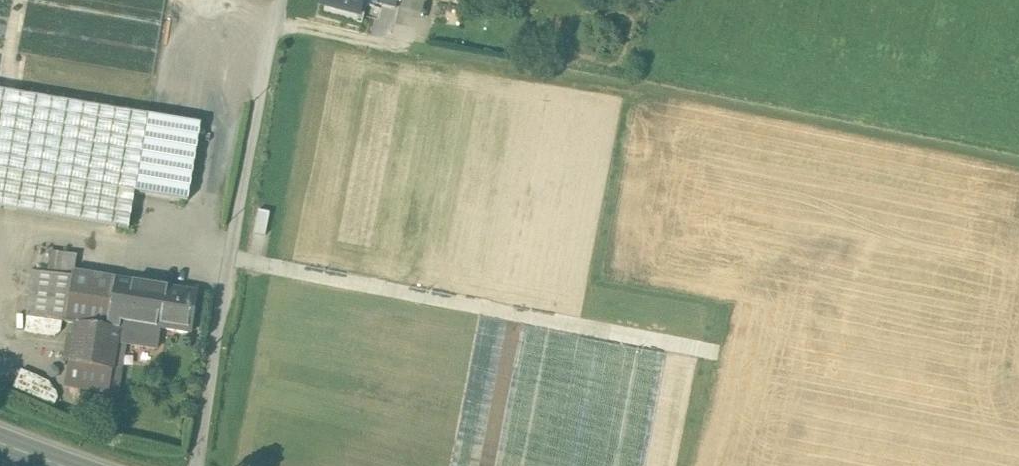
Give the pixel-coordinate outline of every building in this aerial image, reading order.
[(321,5),(360,15),(363,5),(376,8),(377,4),(378,0),(323,0),(321,5)] [(377,4),(395,8),(398,0),(378,0),(377,4)] [(372,15),(369,30),(391,33),(394,10),(383,8),(381,17),(372,15)] [(0,90),(0,208),(128,230),(135,191),(148,115),(0,90)] [(201,124),(148,115),(135,191),(188,200),(201,124)] [(77,254),(52,251),(48,273),(48,274),(73,277),(74,271),(77,254)] [(115,278),(78,273),(78,272),(74,271),(73,277),(48,274),(48,273),(33,271),(26,316),(76,323),(77,322),(119,329),(121,321),(109,319),(115,279),(115,278)] [(198,292),(115,279),(109,319),(121,321),(119,329),(117,342),(126,343),(126,344),(157,349),(161,328),(191,333),(198,292)] [(119,329),(77,322),(76,323),(70,362),(70,363),(113,370),(117,342),(119,329)] [(113,370),(70,363),(70,362),(65,387),(118,395),(126,344),(126,343),(117,342),(113,370)] [(16,369),(11,382),(35,390),(39,377),(16,369)]
